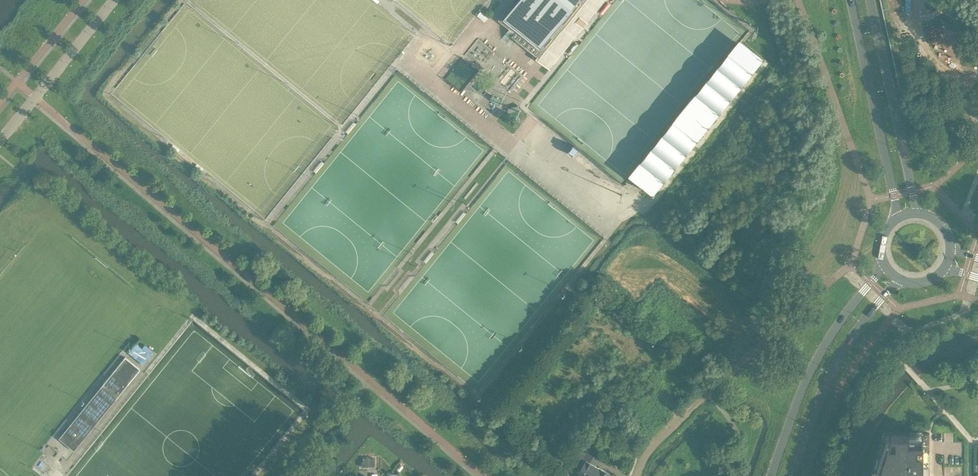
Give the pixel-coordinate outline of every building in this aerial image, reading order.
[(508,19),(524,32),(526,30),(530,33),(524,40),(540,53),(536,59),(542,63),(594,0),(523,0),(508,19)] [(743,45),(634,180),(656,198),(766,63),(743,45)] [(73,450),(117,397),(128,383),(113,371),(102,385),(58,438),(73,450)] [(929,433),(885,433),(880,445),(877,456),(874,468),(873,475),(929,475),(929,433)] [(611,474),(596,465),(599,458),(588,452),(584,459),(586,460),(577,475),(610,475),(611,474)] [(374,466),(373,457),(362,458),(363,466),(374,466)]
